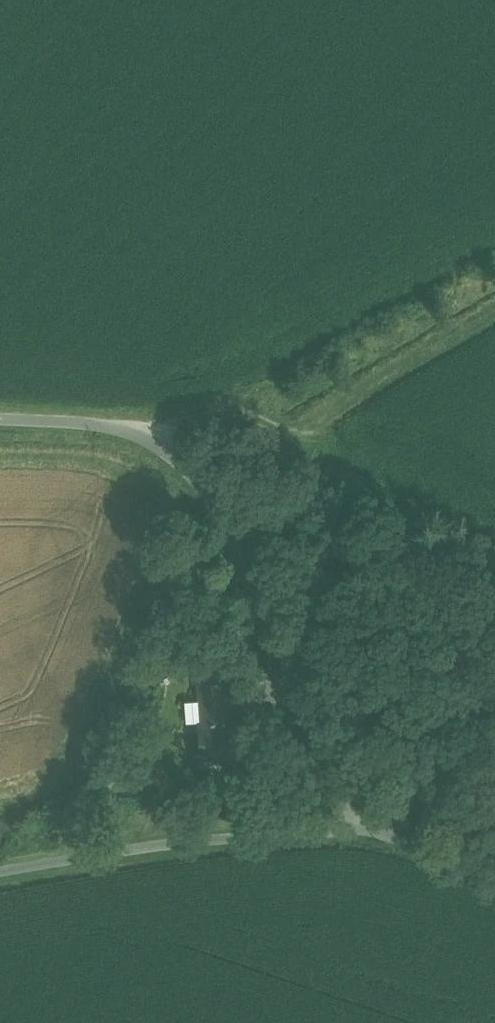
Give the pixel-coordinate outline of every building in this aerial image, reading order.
[(227,681),(200,683),(203,722),(229,721),(227,681)] [(203,722),(200,723),(203,759),(247,756),(244,720),(229,721),(203,722)]
